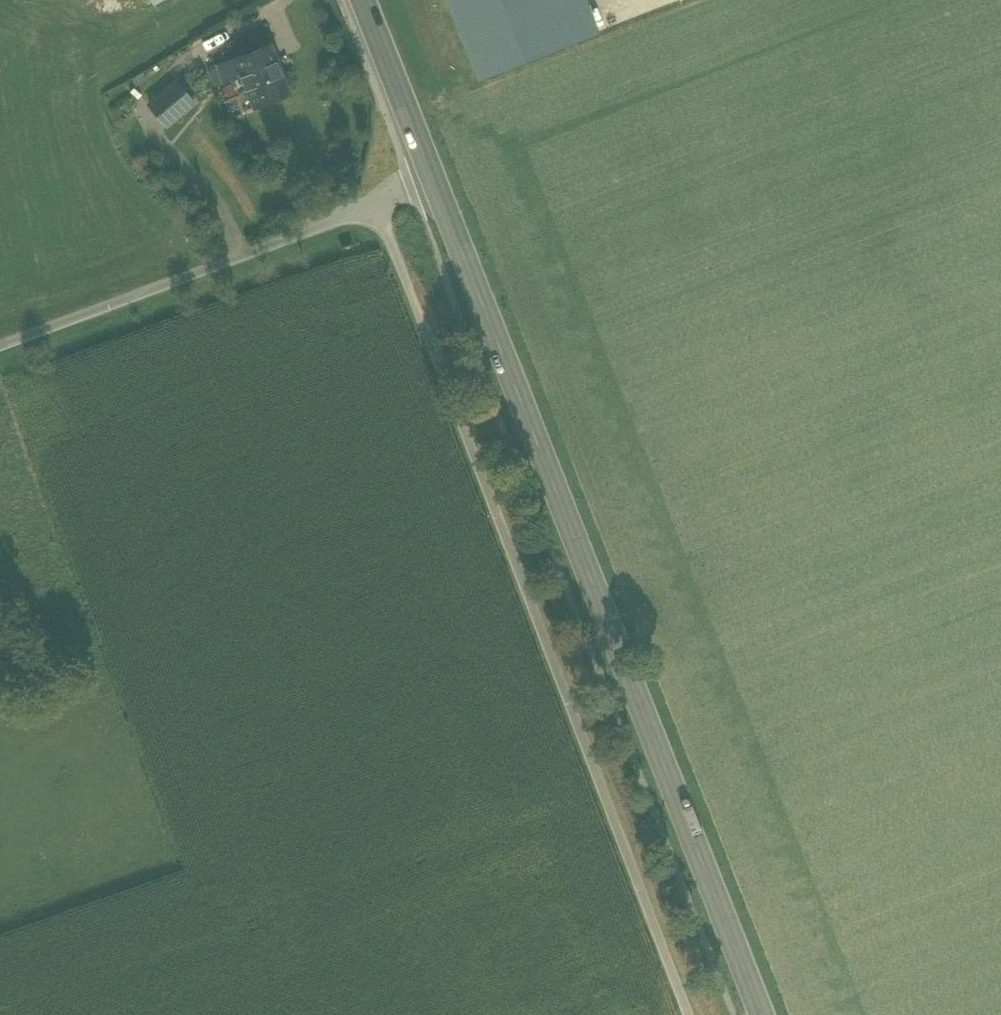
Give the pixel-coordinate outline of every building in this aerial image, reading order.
[(558,0),(450,0),(480,78),(574,41),(558,0)] [(574,41),(600,31),(588,0),(558,0),(574,41)] [(241,74),(255,107),(291,91),(271,44),(218,66),(224,81),(241,74)] [(150,104),(168,125),(195,102),(178,81),(150,104)]
